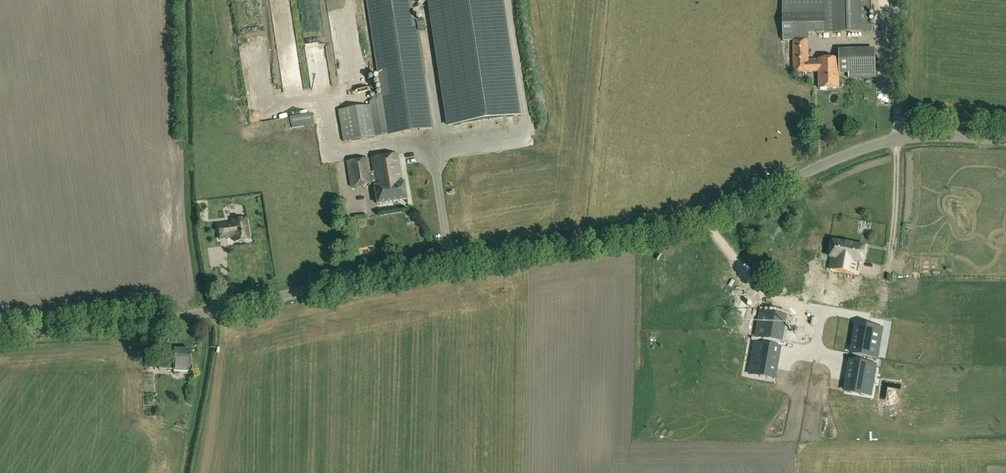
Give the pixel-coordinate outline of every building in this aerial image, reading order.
[(388,135),(433,129),(413,0),(367,0),(388,135)] [(430,5),(448,126),(519,115),(501,0),(460,0),(430,5)] [(784,41),(793,41),(793,33),(828,33),(827,0),(784,0),(784,41)] [(828,33),(870,32),(869,0),(827,0),(828,33)] [(893,19),(893,10),(881,10),(881,19),(893,19)] [(809,60),(809,40),(793,41),(794,73),(819,72),(820,89),(840,89),(840,69),(839,59),(809,60)] [(880,78),(879,53),(845,55),(845,63),(850,63),(851,79),(880,78)] [(344,143),(376,138),(371,106),(338,111),(344,143)] [(306,127),(304,116),(291,118),(292,129),(306,127)] [(401,182),(397,154),(371,159),(373,173),(369,174),(367,159),(346,163),(350,187),(375,183),(375,186),(373,186),(376,204),(406,199),(403,181),(401,182)] [(232,221),(232,224),(217,225),(219,239),(228,238),(228,236),(234,235),(234,243),(238,242),(239,244),(243,243),(244,241),(249,241),(247,219),(232,221)] [(867,247),(836,242),(831,269),(858,274),(860,263),(864,264),(867,247)] [(759,315),(754,336),(779,341),(782,324),(769,322),(770,317),(759,315)] [(843,352),(868,356),(872,330),(847,327),(843,352)] [(776,345),(744,342),(741,378),(773,381),(776,345)] [(190,371),(191,351),(175,350),(168,349),(166,369),(174,370),(190,371)] [(847,359),(843,388),(856,390),(857,382),(867,384),(870,362),(847,359)]
